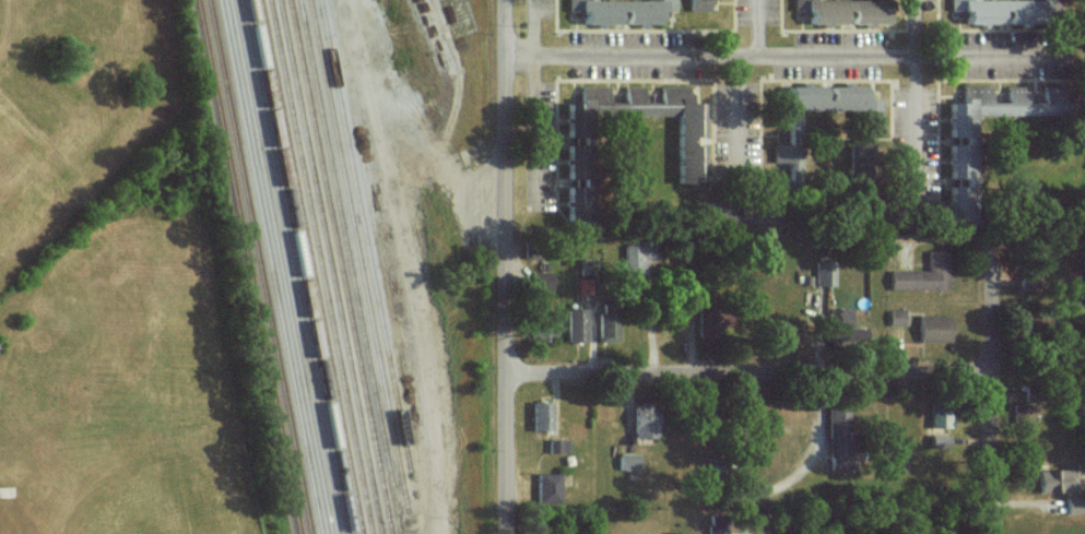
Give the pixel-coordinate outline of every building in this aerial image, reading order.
[(568,12),(585,12),(585,25),(620,25),(620,12),(627,12),(627,25),(661,25),(661,14),(676,10),(676,0),(647,0),(647,1),(643,0),(568,0),(568,12)] [(710,10),(710,0),(691,0),(691,10),(710,10)] [(817,0),(794,0),(794,11),(811,11),(811,25),(845,25),(845,11),(852,11),(852,24),(886,24),(886,0),(834,0),(817,0)] [(951,11),(967,11),(967,25),(981,25),(982,28),(992,25),(1002,25),(1002,11),(1009,11),(1009,24),(1026,24),(1044,18),(1044,0),(951,0),(951,11)] [(804,111),(881,117),(882,100),(865,99),(866,88),(833,85),(831,100),(824,99),(825,88),(790,85),(789,100),(787,100),(786,111),(778,111),(774,162),(782,163),(780,184),(797,186),(804,111)] [(679,116),(678,184),(691,184),(691,181),(702,181),(702,145),(690,145),(690,138),(703,138),(703,105),(689,105),(689,86),(662,86),(662,102),(644,102),(644,87),(626,87),(626,103),(613,103),(613,116),(679,116)] [(975,116),(1065,115),(1065,86),(1044,86),(1044,102),(1028,102),(1027,86),(1009,87),(1009,103),(991,103),(991,87),(964,87),(964,103),(950,103),(951,137),(975,137),(975,116)] [(607,87),(581,87),(581,103),(568,103),(569,142),(584,142),(584,119),(607,119),(607,87)] [(951,186),(950,216),(972,216),(973,146),(950,145),(950,165),(951,165),(951,180),(964,180),(964,186),(951,186)] [(584,146),(568,147),(569,177),(585,177),(584,146)] [(568,218),(583,218),(584,186),(569,186),(568,218)] [(625,244),(625,274),(646,275),(646,244),(625,244)] [(891,289),(951,288),(951,250),(929,250),(929,269),(891,270),(891,289)] [(817,285),(835,285),(835,260),(816,260),(817,285)] [(567,308),(568,341),(588,341),(587,307),(567,308)] [(852,335),(852,308),(827,308),(828,335),(852,335)] [(905,310),(890,310),(889,326),(905,326),(905,310)] [(556,340),(556,314),(534,313),(534,340),(556,340)] [(599,341),(617,341),(617,313),(599,314),(599,341)] [(920,341),(951,341),(951,315),(920,316),(920,341)] [(552,430),(552,401),(533,401),(533,430),(552,430)] [(1015,403),(1015,422),(1035,422),(1035,402),(1015,403)] [(850,403),(829,403),(830,470),(851,469),(850,403)] [(932,427),(951,427),(950,404),(931,404),(932,427)] [(634,405),(634,436),(658,437),(658,405),(634,405)] [(932,447),(949,447),(949,434),(932,434),(932,447)] [(549,452),(568,452),(568,440),(549,439),(549,452)] [(639,452),(619,453),(620,470),(639,469),(639,452)] [(1040,492),(1077,491),(1077,468),(1040,469),(1040,492)] [(561,473),(538,473),(538,503),(562,503),(561,473)] [(1068,514),(1084,513),(1084,496),(1067,497),(1068,514)] [(727,519),(709,519),(709,533),(728,533),(727,519)]
